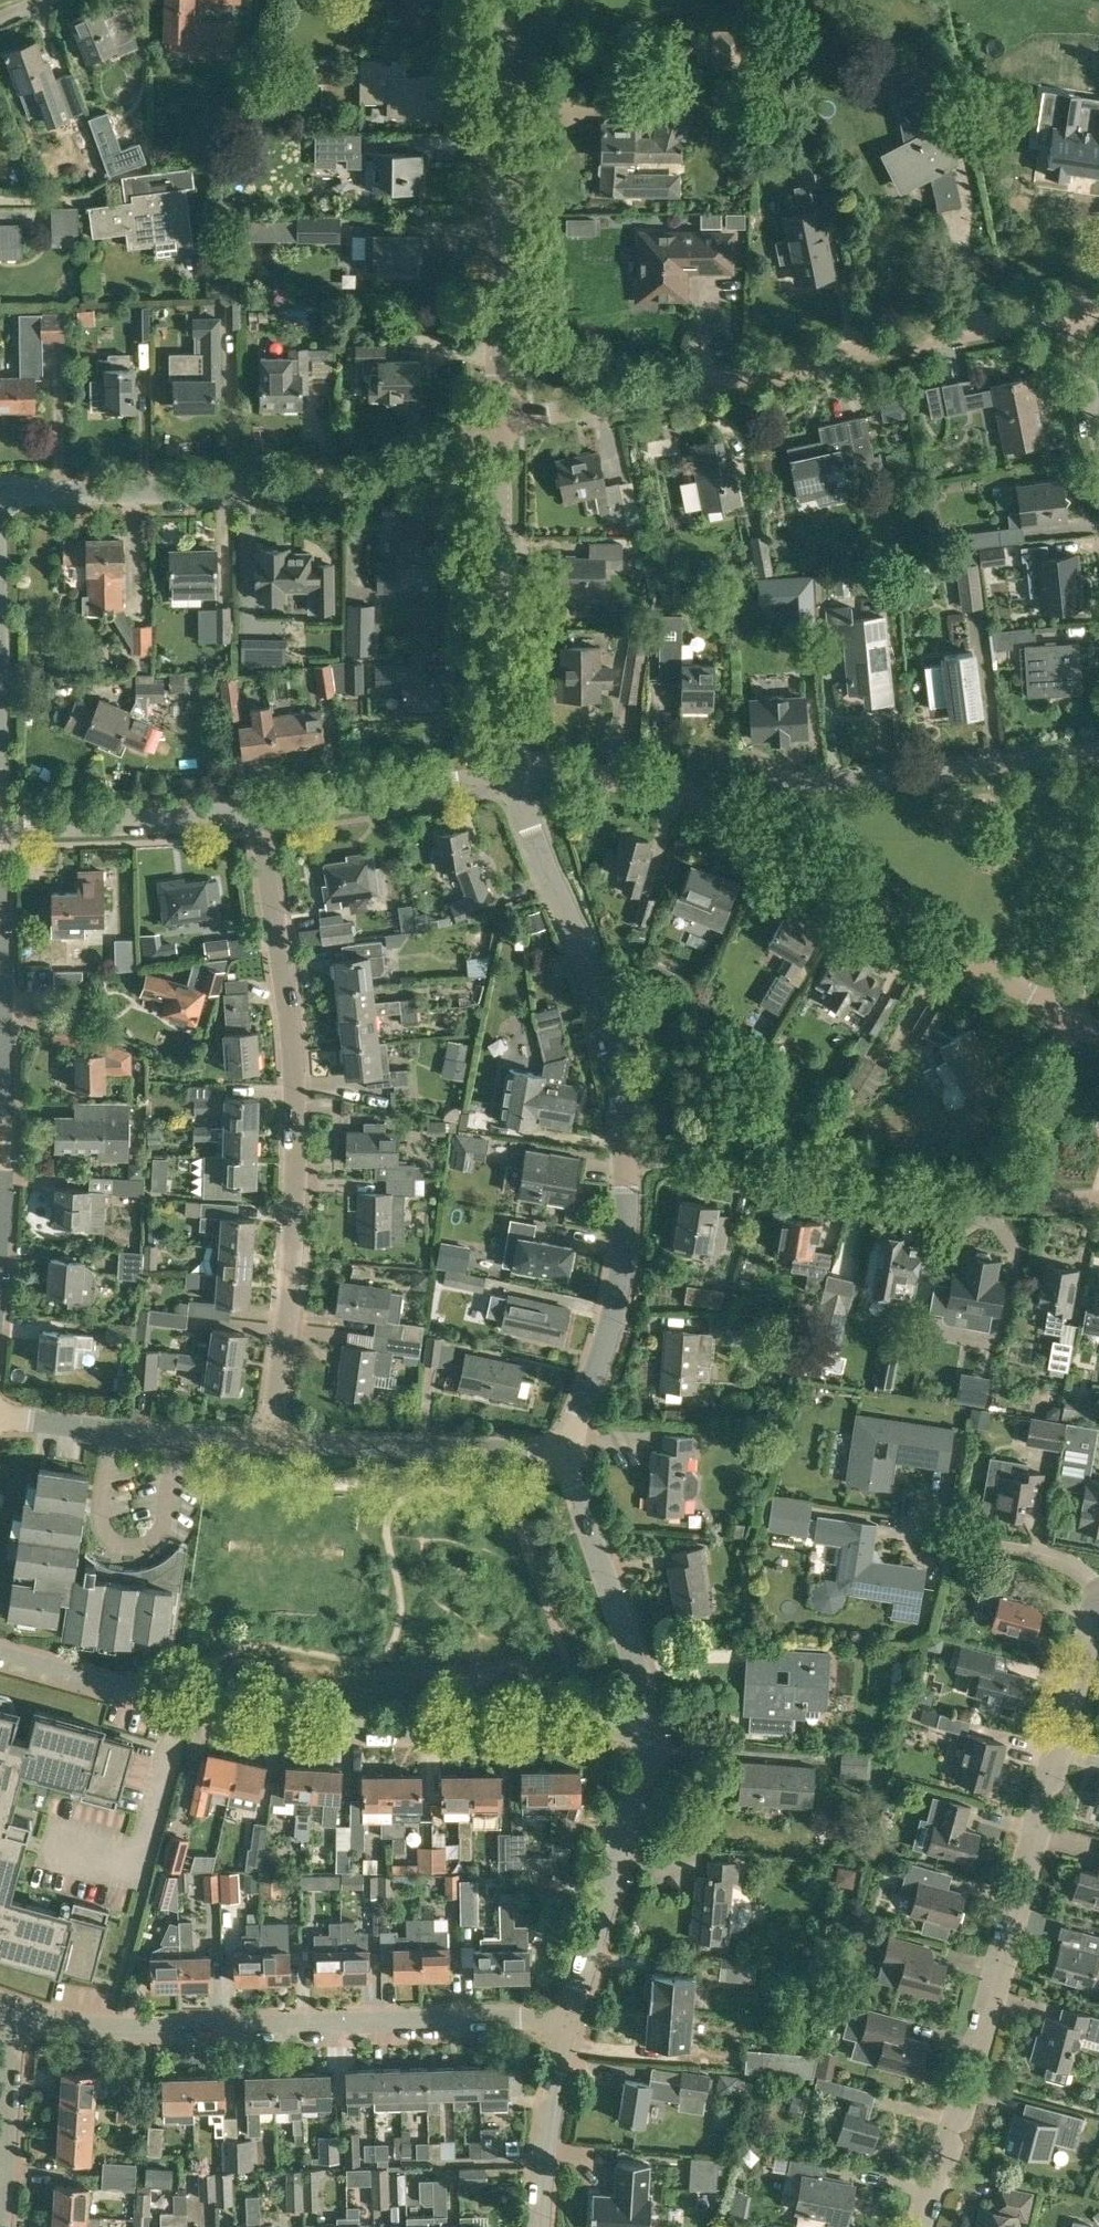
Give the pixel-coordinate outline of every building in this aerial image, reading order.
[(217,55),(217,23),(199,22),(200,0),(167,0),(166,36),(190,36),(189,48),(212,49),(212,55),(217,55)] [(387,18),(400,18),(427,18),(427,0),(387,0),(387,18)] [(115,45),(135,37),(123,9),(103,17),(99,7),(71,19),(88,59),(116,47),(115,45)] [(743,30),(712,30),(712,49),(712,72),(743,72),(743,71),(743,30)] [(48,124),(68,116),(47,58),(43,60),(36,40),(6,51),(20,90),(34,85),(48,124)] [(387,102),(387,115),(443,115),(444,75),(388,75),(389,58),(360,58),(360,101),(387,102)] [(942,62),(919,66),(891,72),(906,142),(889,151),(899,171),(912,169),(927,161),(935,178),(933,179),(937,209),(960,204),(953,174),(951,174),(948,167),(955,163),(937,126),(932,129),(924,88),(945,83),(948,96),(961,93),(955,64),(943,66),(942,62)] [(601,195),(625,195),(680,196),(680,172),(626,171),(627,160),(683,160),(683,141),(691,112),(663,104),(653,136),(640,136),(640,125),(618,124),(618,121),(600,121),(599,161),(602,161),(601,195)] [(1052,143),(1047,173),(1068,176),(1069,168),(1098,172),(1098,110),(1092,109),(1089,132),(1067,129),(1069,121),(1050,119),(1041,129),(1041,142),(1052,143)] [(109,111),(89,117),(110,175),(147,161),(140,142),(122,148),(109,111)] [(91,183),(105,178),(88,130),(74,136),(91,183)] [(315,157),(347,158),(347,167),(365,167),(365,189),(423,190),(423,152),(373,151),(373,152),(347,152),(348,133),(315,133),(315,157)] [(786,220),(790,238),(775,241),(780,262),(794,259),(798,280),(831,273),(819,213),(814,185),(829,182),(822,148),(791,154),(797,185),(794,186),(800,217),(786,220)] [(125,200),(89,205),(92,236),(126,232),(128,248),(155,244),(156,255),(179,253),(178,243),(193,241),(186,187),(194,186),(192,166),(122,175),(125,200)] [(216,197),(216,205),(229,206),(229,198),(216,197)] [(49,245),(79,244),(78,207),(48,208),(48,231),(49,245)] [(701,212),(701,227),(721,227),(721,212),(701,212)] [(726,212),(726,227),(745,227),(745,212),(726,212)] [(287,232),(296,231),(296,241),(341,242),(341,216),(297,216),(297,221),(287,220),(287,232)] [(567,233),(578,233),(578,217),(567,217),(567,233)] [(275,239),(275,219),(243,219),(243,238),(275,239)] [(21,256),(21,231),(21,224),(0,225),(0,257),(21,256)] [(365,258),(374,258),(374,271),(421,272),(421,235),(375,234),(365,234),(365,258)] [(730,267),(730,235),(643,234),(642,279),(636,285),(636,295),(643,301),(652,301),(658,295),(683,295),(683,274),(680,274),(680,270),(686,263),(691,263),(691,267),(730,267)] [(214,296),(227,295),(226,285),(213,285),(214,296)] [(225,327),(241,327),(241,302),(225,302),(225,327)] [(150,339),(150,305),(134,305),(135,339),(150,339)] [(0,377),(0,410),(16,410),(16,401),(35,401),(35,378),(44,378),(43,339),(66,339),(65,312),(19,312),(19,377),(0,377)] [(169,378),(174,378),(175,409),(214,409),(214,395),(220,395),(219,315),(192,316),(193,335),(195,335),(195,352),(169,352),(169,378)] [(348,360),(357,360),(362,360),(362,371),(369,371),(369,396),(384,396),(384,400),(386,402),(391,403),(395,401),(396,399),(396,396),(400,396),(400,393),(420,393),(420,361),(384,360),(385,346),(348,346),(348,360)] [(301,392),(307,392),(307,349),(290,349),(290,357),(261,357),(262,408),(301,408),(301,392)] [(339,384),(340,352),(318,352),(317,384),(339,384)] [(106,411),(135,410),(134,367),(129,367),(129,354),(109,354),(109,359),(97,359),(98,380),(90,380),(90,392),(105,392),(106,411)] [(1045,442),(1032,377),(991,385),(1004,450),(1045,442)] [(961,380),(926,387),(932,417),(948,413),(948,415),(967,411),(961,380)] [(879,401),(883,420),(907,415),(903,396),(879,401)] [(818,425),(821,438),(786,446),(789,457),(797,494),(815,490),(818,504),(852,496),(844,462),(874,456),(865,415),(818,425)] [(690,445),(697,479),(684,482),(689,508),(702,505),(703,510),(741,502),(733,460),(726,461),(722,439),(690,445)] [(556,459),(565,500),(598,493),(602,513),(610,511),(624,508),(619,483),(605,486),(597,450),(556,459)] [(753,453),(759,488),(772,486),(765,451),(753,453)] [(1019,512),(1006,514),(1008,526),(1021,524),(1021,527),(1068,521),(1062,481),(1016,488),(1019,512)] [(396,521),(396,558),(376,559),(377,591),(381,591),(437,590),(436,545),(425,545),(424,520),(396,521)] [(964,546),(1000,542),(998,527),(963,532),(964,546)] [(750,537),(757,575),(774,572),(767,533),(750,537)] [(103,609),(109,609),(132,646),(132,652),(152,652),(152,625),(135,625),(122,604),(122,587),(126,585),(126,580),(125,575),(122,573),(122,539),(63,540),(63,562),(88,561),(89,596),(83,596),(84,613),(103,612),(103,609)] [(621,566),(622,543),(591,543),(591,557),(558,557),(558,599),(604,599),(605,566),(621,566)] [(1004,560),(1004,556),(1003,552),(1002,544),(978,547),(981,564),(1004,560)] [(1045,557),(1044,545),(1018,548),(1019,561),(1033,559),(1045,557)] [(312,553),(289,553),(289,549),(285,549),(285,550),(282,550),(278,550),(278,549),(260,549),(260,561),(257,561),(257,588),(259,588),(259,591),(278,590),(278,588),(310,588),(310,596),(316,596),(317,610),(333,610),(332,564),(312,564),(312,553)] [(171,594),(217,593),(217,550),(186,551),(170,551),(171,594)] [(1080,606),(1073,554),(1045,557),(1033,559),(1035,575),(1027,577),(1029,596),(1038,595),(1040,611),(1080,606)] [(978,563),(956,566),(961,609),(983,606),(978,563)] [(814,600),(813,575),(758,578),(760,603),(788,601),(814,600)] [(673,593),(663,592),(663,608),(673,608),(673,593)] [(347,603),(347,627),(347,652),(373,653),(374,603),(347,603)] [(202,613),(202,636),(215,636),(215,641),(236,640),(236,618),(232,618),(231,605),(215,605),(215,613),(202,613)] [(850,692),(871,690),(872,703),(891,701),(883,616),(852,619),(851,606),(827,608),(830,644),(845,643),(850,692)] [(676,642),(682,642),(682,615),(660,614),(659,682),(675,682),(676,642)] [(1036,639),(1035,631),(1034,627),(1034,626),(1010,629),(1012,642),(1036,639)] [(1060,694),(1082,693),(1079,643),(1024,646),(1027,695),(1060,693),(1060,694)] [(922,658),(926,697),(946,695),(947,709),(976,706),(970,644),(941,647),(942,656),(922,658)] [(286,645),(273,645),(272,666),(286,666),(286,645)] [(81,660),(94,661),(95,649),(82,647),(81,660)] [(598,647),(563,647),(563,683),(556,683),(556,698),(563,698),(563,699),(599,699),(598,684),(611,684),(611,668),(598,668),(598,647)] [(334,662),(335,691),(364,690),(363,662),(362,662),(362,657),(347,657),(347,662),(343,662),(334,662)] [(315,665),(319,694),(334,692),(330,663),(315,665)] [(681,709),(714,709),(715,664),(681,663),(681,682),(681,709)] [(403,706),(439,705),(439,677),(424,677),(424,665),(376,666),(376,688),(403,687),(403,706)] [(635,701),(641,668),(626,666),(621,698),(635,701)] [(65,726),(118,748),(121,739),(142,748),(153,721),(147,718),(148,701),(164,701),(164,691),(164,681),(154,681),(154,678),(154,673),(135,673),(135,683),(135,701),(128,712),(98,700),(94,708),(75,701),(65,726)] [(169,678),(168,691),(182,692),(182,678),(169,678)] [(236,678),(222,680),(216,681),(221,720),(241,718),(236,678)] [(765,698),(751,699),(753,736),(772,735),(772,738),(787,737),(787,734),(806,733),(803,695),(789,696),(787,695),(784,694),(782,693),(779,693),(777,693),(774,693),(771,694),(769,695),(767,696),(765,698)] [(277,749),(271,716),(270,705),(251,707),(253,724),(240,726),(244,754),(277,749)] [(321,710),(271,716),(277,749),(325,743),(321,710)] [(438,834),(440,850),(433,851),(436,869),(443,867),(443,868),(459,866),(466,883),(469,882),(476,898),(463,902),(470,919),(498,908),(492,893),(489,894),(478,864),(472,865),(469,840),(464,840),(463,831),(438,834)] [(645,857),(649,840),(622,832),(617,851),(607,849),(603,865),(629,872),(624,891),(638,895),(648,858),(645,857)] [(339,897),(376,891),(370,854),(355,856),(355,861),(326,865),(329,884),(324,885),(328,907),(340,905),(339,897)] [(724,918),(733,896),(717,889),(722,877),(690,865),(679,893),(696,900),(694,906),(724,918)] [(67,960),(66,928),(78,928),(78,923),(86,923),(86,924),(104,924),(104,911),(104,871),(78,871),(78,892),(51,893),(53,961),(67,960)] [(204,924),(216,923),(213,900),(209,900),(206,881),(177,884),(176,881),(160,883),(165,921),(203,916),(204,924)] [(648,925),(656,899),(641,894),(634,920),(648,925)] [(414,925),(411,902),(399,903),(403,927),(414,925)] [(529,911),(532,929),(544,926),(541,909),(529,911)] [(786,914),(769,943),(789,954),(779,970),(790,976),(779,995),(792,1002),(812,968),(799,961),(799,960),(801,961),(815,937),(800,928),(802,924),(786,914)] [(450,915),(438,918),(439,925),(451,923),(450,915)] [(322,941),(353,937),(351,921),(320,926),(322,941)] [(629,939),(643,943),(646,931),(633,927),(629,939)] [(409,931),(385,934),(387,947),(398,945),(409,931)] [(115,971),(136,969),(135,938),(114,939),(115,971)] [(206,956),(230,953),(228,938),(204,941),(206,956)] [(348,958),(334,960),(337,989),(371,985),(370,975),(380,974),(384,968),(383,955),(382,940),(346,944),(348,958)] [(176,945),(163,947),(157,948),(140,951),(143,964),(178,959),(176,945)] [(867,1022),(880,1028),(881,1029),(897,998),(883,990),(882,991),(877,988),(884,977),(869,968),(871,965),(855,955),(853,958),(838,950),(820,985),(835,993),(830,1002),(847,1011),(852,1001),(872,1012),(867,1022)] [(194,959),(187,984),(147,973),(142,994),(154,998),(155,995),(166,998),(162,1013),(195,1022),(204,990),(218,993),(227,957),(194,959)] [(371,985),(337,989),(340,1018),(374,1014),(373,1001),(371,985)] [(223,992),(226,1033),(224,1033),(227,1071),(258,1069),(255,1031),(243,1032),(241,1008),(249,1007),(248,990),(223,992)] [(416,997),(373,1001),(374,1014),(400,1011),(417,1009),(416,997)] [(940,1044),(948,1058),(936,1065),(947,1085),(944,1086),(942,1096),(947,1104),(955,1106),(963,1101),(966,1092),(965,1090),(981,1082),(976,1074),(991,1066),(972,1028),(954,1037),(935,1026),(944,1012),(928,1003),(914,1030),(940,1044)] [(417,1009),(400,1011),(402,1023),(419,1021),(417,1009)] [(374,1014),(340,1018),(344,1048),(378,1044),(377,1042),(374,1014)] [(535,1027),(541,1050),(553,1047),(551,1039),(565,1036),(561,1021),(535,1027)] [(131,1051),(98,1039),(59,1023),(53,1038),(76,1048),(77,1089),(104,1088),(103,1073),(131,1073),(131,1051)] [(760,1047),(767,1036),(752,1027),(745,1038),(760,1047)] [(862,1056),(864,1053),(871,1041),(861,1035),(852,1049),(862,1056)] [(535,1122),(537,1122),(569,1127),(577,1084),(565,1082),(568,1056),(570,1055),(565,1036),(551,1039),(553,1047),(541,1050),(544,1061),(543,1074),(542,1079),(535,1122)] [(448,1040),(443,1066),(466,1070),(471,1044),(448,1040)] [(378,1044),(344,1048),(346,1075),(365,1073),(367,1087),(408,1083),(407,1068),(389,1070),(386,1041),(377,1042),(378,1044)] [(862,1056),(847,1081),(869,1095),(887,1066),(864,1053),(862,1056)] [(536,1125),(537,1122),(535,1122),(542,1079),(543,1074),(510,1068),(501,1119),(536,1125)] [(225,1111),(226,1097),(226,1086),(189,1085),(188,1098),(194,1098),(194,1110),(225,1111)] [(397,1107),(397,1095),(375,1095),(375,1106),(397,1107)] [(226,1097),(225,1111),(224,1125),(224,1126),(257,1126),(258,1099),(226,1097)] [(106,1158),(130,1157),(129,1117),(128,1117),(127,1101),(90,1102),(91,1118),(59,1119),(60,1149),(106,1148),(106,1158)] [(458,1127),(466,1129),(469,1113),(460,1112),(458,1127)] [(348,1131),(347,1163),(387,1163),(386,1180),(415,1180),(415,1163),(397,1163),(398,1132),(386,1132),(386,1121),(364,1121),(364,1131),(348,1131)] [(194,1125),(193,1133),(193,1139),(211,1140),(211,1138),(224,1139),(223,1154),(256,1155),(257,1126),(224,1126),(224,1125),(194,1125)] [(148,1129),(147,1141),(160,1141),(161,1129),(148,1129)] [(471,1156),(484,1157),(486,1139),(455,1134),(452,1153),(471,1156)] [(571,1206),(580,1158),(526,1148),(521,1176),(498,1172),(493,1198),(518,1202),(519,1197),(571,1206)] [(256,1155),(223,1154),(204,1154),(204,1194),(241,1195),(241,1184),(255,1185),(256,1155)] [(166,1190),(167,1176),(151,1175),(151,1189),(166,1190)] [(145,1178),(124,1177),(114,1177),(114,1192),(145,1194),(145,1178)] [(287,1196),(286,1180),(271,1181),(272,1197),(287,1196)] [(386,1193),(360,1193),(359,1242),(404,1243),(405,1194),(415,1194),(415,1180),(386,1180),(386,1193)] [(58,1187),(56,1222),(85,1224),(84,1230),(103,1231),(106,1191),(89,1190),(89,1189),(58,1187)] [(237,1204),(202,1201),(186,1200),(185,1215),(201,1216),(200,1229),(212,1230),(211,1244),(253,1246),(255,1219),(236,1218),(237,1204)] [(724,1243),(728,1216),(715,1214),(716,1206),(681,1200),(674,1242),(675,1242),(673,1252),(691,1255),(693,1245),(709,1247),(710,1241),(724,1243)] [(777,1251),(795,1254),(792,1268),(809,1272),(804,1289),(819,1292),(832,1252),(812,1249),(813,1242),(818,1242),(821,1223),(783,1217),(777,1251)] [(571,1246),(533,1239),(536,1222),(511,1218),(506,1245),(519,1248),(515,1267),(518,1268),(518,1271),(533,1273),(533,1271),(566,1277),(568,1267),(572,1267),(575,1250),(571,1249),(571,1246)] [(887,1234),(883,1234),(876,1273),(894,1276),(890,1294),(910,1298),(913,1280),(914,1280),(920,1246),(901,1243),(902,1237),(897,1236),(895,1233),(890,1232),(887,1234)] [(466,1247),(441,1243),(437,1265),(462,1269),(466,1247)] [(253,1246),(211,1244),(211,1245),(206,1244),(204,1257),(207,1272),(218,1273),(218,1272),(251,1274),(253,1246)] [(143,1252),(142,1267),(157,1267),(158,1246),(143,1246),(143,1252)] [(142,1279),(142,1267),(143,1252),(119,1250),(118,1278),(142,1279)] [(991,1279),(994,1260),(986,1259),(987,1255),(984,1252),(974,1250),(970,1252),(970,1256),(962,1254),(958,1273),(949,1272),(944,1305),(963,1308),(960,1324),(984,1329),(987,1312),(994,1314),(999,1281),(991,1279)] [(49,1293),(69,1295),(68,1305),(83,1305),(89,1303),(94,1298),(96,1294),(96,1275),(93,1269),(90,1267),(86,1265),(82,1264),(82,1261),(51,1259),(49,1293)] [(1029,1290),(1030,1295),(1033,1298),(1036,1299),(1036,1301),(1049,1303),(1044,1330),(1062,1333),(1064,1320),(1066,1314),(1069,1315),(1077,1269),(1045,1263),(1042,1282),(1040,1282),(1039,1283),(1036,1283),(1032,1284),(1030,1288),(1029,1290)] [(446,1267),(442,1282),(483,1291),(486,1276),(446,1267)] [(189,1299),(188,1313),(189,1313),(229,1317),(230,1303),(248,1305),(250,1287),(250,1284),(250,1280),(251,1274),(218,1272),(218,1273),(217,1286),(216,1301),(189,1299)] [(427,1274),(412,1272),(410,1286),(425,1288),(427,1274)] [(822,1293),(810,1342),(836,1349),(843,1322),(853,1280),(854,1279),(827,1272),(827,1275),(822,1293)] [(1093,1306),(1086,1305),(1081,1332),(1098,1335),(1098,1272),(1093,1306)] [(341,1282),(336,1313),(376,1319),(374,1335),(421,1342),(424,1325),(399,1321),(403,1291),(341,1282)] [(684,1301),(721,1307),(724,1291),(686,1285),(684,1301)] [(562,1342),(569,1308),(509,1295),(501,1328),(562,1342)] [(807,1322),(814,1302),(807,1300),(803,1311),(792,1307),(789,1315),(807,1322)] [(186,1328),(187,1322),(189,1313),(188,1313),(177,1312),(149,1308),(147,1322),(186,1328)] [(756,1336),(757,1320),(727,1317),(726,1334),(756,1336)] [(135,1342),(137,1324),(108,1322),(105,1339),(135,1342)] [(198,1342),(196,1355),(241,1361),(245,1333),(227,1331),(213,1329),(210,1343),(198,1342)] [(71,1367),(73,1347),(92,1349),(93,1335),(74,1333),(43,1330),(42,1342),(39,1364),(71,1367)] [(662,1389),(667,1389),(666,1400),(681,1401),(681,1390),(696,1391),(697,1378),(708,1379),(711,1334),(667,1331),(662,1389)] [(372,1348),(346,1345),(341,1375),(339,1394),(370,1399),(373,1373),(389,1375),(392,1352),(419,1356),(421,1342),(374,1335),(372,1348)] [(451,1366),(454,1344),(442,1342),(442,1337),(427,1335),(423,1363),(439,1365),(451,1366)] [(1052,1339),(1047,1366),(1067,1369),(1067,1368),(1071,1342),(1053,1339),(1052,1339)] [(158,1365),(160,1349),(134,1347),(130,1383),(156,1386),(158,1365)] [(241,1361),(196,1355),(178,1352),(176,1366),(207,1370),(205,1386),(237,1390),(241,1361)] [(515,1399),(522,1366),(466,1353),(459,1386),(515,1399)] [(893,1386),(898,1360),(879,1356),(874,1382),(893,1386)] [(958,1401),(985,1405),(988,1383),(962,1379),(958,1401)] [(1094,1425),(1098,1400),(1066,1395),(1061,1420),(1094,1425)] [(1057,1421),(1059,1407),(1053,1406),(1045,1411),(1044,1418),(1057,1421)] [(986,1427),(989,1412),(974,1409),(971,1424),(986,1427)] [(947,1468),(953,1429),(857,1414),(847,1481),(858,1483),(865,1493),(875,1486),(890,1488),(895,1460),(947,1468)] [(1061,1449),(1066,1422),(1044,1418),(1030,1416),(1026,1442),(1061,1449)] [(1083,1490),(1077,1527),(1098,1531),(1098,1481),(1086,1479),(1096,1427),(1066,1422),(1061,1449),(1055,1485),(1083,1490)] [(682,1515),(683,1494),(691,1495),(696,1489),(698,1476),(693,1470),(685,1469),(686,1454),(691,1455),(692,1436),(664,1434),(663,1451),(652,1451),(648,1513),(682,1515)] [(981,1510),(992,1512),(1021,1517),(1024,1500),(1038,1502),(1043,1473),(1027,1471),(1029,1462),(991,1455),(981,1510)] [(14,1511),(8,1551),(17,1552),(9,1613),(18,1614),(16,1623),(34,1625),(35,1617),(56,1619),(57,1607),(67,1608),(63,1631),(77,1633),(76,1641),(93,1644),(94,1636),(99,1636),(98,1644),(116,1647),(117,1639),(128,1640),(127,1646),(150,1649),(172,1653),(186,1549),(178,1548),(177,1547),(173,1551),(171,1553),(169,1555),(163,1559),(160,1561),(157,1563),(152,1565),(146,1567),(142,1568),(138,1569),(134,1569),(128,1569),(121,1569),(116,1568),(111,1567),(106,1565),(101,1563),(96,1560),(93,1558),(92,1559),(95,1561),(94,1564),(85,1562),(83,1576),(72,1574),(84,1495),(86,1475),(81,1474),(39,1468),(38,1480),(28,1479),(23,1512),(14,1511)] [(811,1501),(773,1495),(768,1529),(807,1534),(811,1501)] [(814,1539),(825,1541),(843,1544),(837,1579),(824,1577),(813,1585),(812,1599),(820,1609),(833,1611),(844,1603),(846,1591),(893,1599),(891,1618),(918,1622),(926,1567),(911,1565),(878,1560),(873,1552),(874,1542),(870,1541),(872,1525),(877,1525),(877,1524),(818,1515),(814,1539)] [(735,1535),(743,1537),(745,1524),(737,1523),(735,1535)] [(700,1562),(705,1561),(703,1547),(674,1552),(676,1564),(670,1565),(677,1611),(707,1607),(700,1562)] [(972,1589),(1000,1597),(992,1626),(1033,1637),(1041,1607),(1010,1599),(1014,1586),(975,1576),(972,1589)] [(927,1646),(939,1649),(941,1638),(930,1635),(927,1646)] [(961,1645),(958,1658),(955,1668),(971,1672),(965,1692),(980,1696),(978,1705),(982,1709),(995,1713),(999,1711),(1001,1702),(1015,1705),(1023,1676),(992,1667),(995,1654),(961,1645)] [(826,1686),(829,1653),(792,1651),(790,1683),(771,1682),(772,1665),(747,1664),(744,1713),(793,1716),(793,1706),(819,1707),(821,1686),(826,1686)] [(102,1728),(83,1723),(84,1720),(55,1713),(55,1716),(35,1710),(28,1739),(11,1734),(17,1712),(12,1711),(12,1706),(10,1701),(6,1697),(0,1696),(0,1896),(13,1848),(13,1847),(2,1844),(5,1829),(27,1835),(31,1820),(9,1814),(24,1761),(86,1777),(80,1798),(115,1807),(133,1741),(112,1736),(101,1733),(102,1728)] [(920,1722),(936,1726),(966,1734),(970,1721),(924,1708),(920,1722)] [(814,1722),(831,1723),(831,1710),(814,1709),(814,1722)] [(997,1772),(1004,1744),(970,1735),(966,1750),(964,1749),(956,1779),(988,1788),(992,1771),(997,1772)] [(209,1785),(231,1790),(237,1759),(209,1752),(205,1771),(200,1770),(191,1811),(203,1813),(209,1785)] [(237,1759),(231,1790),(258,1796),(265,1765),(237,1759)] [(868,1762),(840,1760),(839,1778),(866,1779),(868,1762)] [(810,1807),(813,1767),(742,1762),(739,1801),(810,1807)] [(284,1803),(285,1797),(297,1797),(296,1813),(295,1825),(294,1825),(294,1838),(309,1839),(312,1803),(314,1767),(287,1765),(285,1784),(274,1783),(272,1802),(284,1803)] [(314,1767),(312,1803),(323,1804),(322,1824),(337,1825),(339,1800),(341,1769),(314,1767)] [(522,1770),(522,1790),(518,1790),(518,1801),(522,1800),(522,1814),(552,1814),(552,1802),(552,1769),(522,1770)] [(552,1769),(552,1802),(572,1802),(568,1816),(579,1819),(585,1801),(585,1792),(580,1792),(580,1769),(552,1769)] [(421,1820),(421,1774),(392,1775),(392,1833),(405,1833),(405,1820),(421,1820)] [(471,1774),(442,1774),(442,1807),(459,1807),(459,1810),(471,1810),(471,1774)] [(471,1774),(471,1810),(471,1815),(500,1814),(500,1807),(500,1774),(471,1774)] [(350,1824),(350,1831),(350,1848),(363,1848),(363,1822),(381,1822),(381,1836),(392,1836),(392,1775),(363,1775),(363,1800),(351,1800),(350,1824)] [(935,1822),(928,1848),(927,1851),(972,1863),(980,1834),(963,1829),(969,1806),(944,1799),(937,1822),(935,1822)] [(432,1816),(432,1846),(432,1870),(447,1870),(447,1846),(446,1846),(445,1816),(432,1816)] [(472,1835),(472,1819),(458,1819),(458,1836),(472,1835)] [(264,1850),(268,1824),(254,1822),(251,1848),(264,1850)] [(350,1831),(350,1824),(338,1824),(337,1870),(350,1870),(350,1848),(350,1831)] [(498,1859),(510,1859),(510,1832),(498,1832),(498,1859)] [(510,1832),(510,1859),(525,1859),(525,1832),(510,1832)] [(392,1836),(392,1845),(405,1845),(405,1833),(392,1833),(392,1836)] [(180,1871),(188,1841),(171,1836),(163,1866),(180,1871)] [(562,1872),(571,1847),(558,1843),(552,1869),(562,1872)] [(432,1870),(432,1846),(418,1846),(418,1870),(432,1870)] [(272,1857),(262,1855),(260,1869),(274,1872),(276,1862),(272,1857)] [(736,1881),(737,1863),(709,1861),(708,1877),(697,1877),(693,1938),(727,1940),(731,1881),(736,1881)] [(915,1897),(910,1913),(924,1917),(921,1929),(946,1936),(949,1924),(955,1925),(964,1893),(929,1884),(933,1869),(908,1862),(900,1893),(915,1897)] [(854,1885),(858,1866),(839,1863),(836,1881),(854,1885)] [(1098,1873),(1080,1869),(1073,1897),(1098,1904),(1098,1868),(1098,1873)] [(190,1870),(180,1871),(178,1871),(179,1890),(191,1890),(190,1870)] [(166,1905),(174,1875),(162,1871),(153,1902),(166,1905)] [(222,1899),(236,1898),(234,1871),(221,1872),(222,1899)] [(258,1889),(259,1871),(244,1871),(244,1889),(258,1889)] [(262,1895),(281,1895),(281,1872),(262,1872),(262,1895)] [(205,1900),(220,1899),(218,1873),(203,1874),(205,1900)] [(339,1873),(324,1874),(324,1887),(339,1887),(339,1873)] [(556,1894),(561,1880),(538,1873),(537,1876),(526,1873),(523,1883),(556,1894)] [(379,1897),(379,1874),(365,1874),(365,1897),(379,1897)] [(411,1874),(379,1874),(379,1897),(393,1897),(393,1883),(411,1883),(411,1874)] [(445,1897),(457,1897),(459,1897),(459,1896),(459,1874),(445,1874),(445,1897)] [(478,1922),(477,1879),(459,1880),(461,1923),(478,1922)] [(499,1892),(499,1903),(500,1936),(501,1979),(529,1978),(528,1923),(514,1924),(514,1903),(513,1903),(513,1892),(499,1892)] [(11,1959),(10,1962),(38,1969),(39,1966),(58,1972),(59,1967),(72,1970),(91,1976),(109,1910),(74,1901),(68,1921),(5,1904),(3,1912),(0,1911),(0,1956),(11,1959)] [(434,1917),(420,1918),(421,1977),(449,1976),(448,1945),(435,1946),(434,1917)] [(394,1933),(380,1933),(381,1961),(394,1961),(395,1978),(421,1977),(420,1918),(406,1918),(406,1934),(394,1935),(394,1933)] [(178,1919),(179,1950),(180,1950),(180,1988),(210,1987),(209,1954),(195,1955),(195,1947),(193,1947),(192,1919),(178,1919)] [(355,1919),(341,1920),(341,1948),(342,1979),(369,1978),(369,1961),(381,1961),(380,1933),(355,1933),(355,1926),(355,1919)] [(287,1922),(261,1923),(263,1981),(290,1980),(289,1949),(287,1922)] [(242,1951),(234,1951),(235,1982),(263,1981),(261,1923),(247,1924),(247,1933),(241,1933),(242,1951)] [(854,1924),(850,1938),(860,1941),(864,1927),(854,1924)] [(1061,1942),(1051,1976),(1090,1987),(1098,1953),(1098,1935),(1061,1925),(1059,1936),(1062,1937),(1061,1942)] [(480,1949),(474,1949),(474,1980),(501,1979),(500,1936),(480,1937),(480,1949)] [(936,1995),(944,1967),(915,1959),(918,1946),(889,1938),(883,1962),(903,1967),(898,1985),(936,1995)] [(315,1980),(342,1979),(341,1948),(314,1949),(315,1980)] [(168,1956),(151,1956),(152,1989),(180,1988),(180,1950),(179,1950),(168,1950),(168,1956)] [(754,1978),(756,1961),(717,1958),(715,1975),(754,1978)] [(694,1977),(647,1973),(645,1996),(650,1997),(649,2008),(691,2012),(694,1977)] [(965,2002),(970,1983),(958,1980),(953,1999),(965,2002)] [(843,2034),(861,2039),(883,2045),(878,2063),(915,2073),(924,2042),(892,2033),(896,2018),(851,2005),(843,2034)] [(1035,2039),(1029,2059),(1047,2064),(1043,2078),(1065,2083),(1078,2034),(1098,2040),(1098,2017),(1062,2007),(1058,2019),(1044,2016),(1038,2040),(1035,2039)] [(688,2047),(691,2012),(649,2008),(648,2020),(643,2020),(641,2043),(688,2047)] [(767,2074),(812,2077),(812,2075),(818,2054),(768,2050),(767,2074)] [(120,2066),(121,2054),(107,2053),(106,2065),(120,2066)] [(523,2065),(478,2066),(479,2095),(480,2095),(481,2109),(508,2109),(508,2091),(523,2090),(523,2065)] [(426,2067),(427,2108),(427,2112),(441,2112),(440,2096),(453,2095),(452,2066),(426,2067)] [(478,2066),(452,2066),(453,2095),(454,2108),(467,2107),(467,2095),(479,2095),(478,2066)] [(816,2066),(815,2075),(831,2079),(833,2069),(816,2066)] [(426,2067),(399,2068),(401,2108),(427,2108),(426,2067)] [(649,2083),(628,2080),(628,2082),(625,2081),(619,2120),(644,2123),(648,2094),(678,2099),(679,2093),(705,2097),(708,2076),(652,2067),(649,2083)] [(399,2068),(372,2069),(373,2097),(374,2097),(375,2109),(401,2108),(399,2068)] [(372,2069),(346,2069),(347,2113),(361,2113),(361,2104),(370,2103),(370,2097),(373,2097),(372,2069)] [(63,2072),(61,2101),(94,2103),(96,2074),(63,2072)] [(329,2073),(301,2074),(302,2105),(330,2104),(329,2073)] [(301,2074),(274,2075),(275,2106),(276,2120),(293,2119),(293,2133),(295,2133),(295,2145),(304,2145),(303,2133),(302,2105),(301,2074)] [(120,2075),(118,2105),(135,2106),(137,2076),(120,2075)] [(274,2075),(246,2076),(247,2107),(248,2134),(261,2134),(260,2120),(276,2120),(275,2106),(274,2075)] [(223,2076),(193,2077),(194,2109),(209,2108),(209,2121),(215,2121),(215,2135),(224,2135),(224,2132),(224,2117),(224,2113),(224,2108),(223,2076)] [(817,2076),(814,2089),(840,2096),(844,2083),(817,2076)] [(193,2077),(164,2078),(164,2109),(165,2120),(178,2119),(179,2122),(194,2121),(194,2109),(193,2077)] [(870,2150),(878,2122),(861,2117),(865,2103),(849,2099),(837,2141),(870,2150)] [(61,2101),(59,2129),(92,2132),(94,2103),(61,2101)] [(135,2106),(118,2105),(116,2119),(134,2121),(135,2106)] [(1047,2158),(1052,2140),(1075,2146),(1084,2116),(1061,2110),(1057,2125),(1014,2113),(1010,2130),(1024,2134),(1019,2150),(1047,2158)] [(162,2156),(163,2127),(149,2126),(147,2155),(162,2156)] [(481,2140),(481,2156),(497,2156),(497,2127),(480,2128),(481,2140)] [(92,2132),(59,2129),(57,2158),(90,2160),(92,2132)] [(360,2130),(344,2131),(345,2163),(360,2163),(360,2130)] [(319,2163),(340,2162),(339,2135),(318,2136),(319,2163)] [(222,2170),(238,2169),(237,2139),(225,2140),(221,2140),(222,2170)] [(252,2139),(237,2139),(238,2169),(252,2169),(252,2139)] [(481,2156),(481,2140),(469,2141),(470,2156),(481,2156)] [(402,2157),(411,2157),(411,2141),(402,2141),(402,2157)] [(440,2141),(428,2142),(429,2158),(441,2157),(440,2141)] [(429,2158),(428,2142),(416,2142),(417,2158),(429,2158)] [(375,2159),(374,2143),(364,2143),(364,2159),(375,2159)] [(388,2143),(374,2143),(375,2159),(389,2159),(388,2143)] [(717,2190),(719,2158),(691,2156),(689,2188),(717,2190)] [(795,2210),(829,2217),(828,2225),(838,2226),(844,2226),(846,2220),(847,2220),(854,2185),(824,2179),(826,2165),(790,2158),(787,2172),(802,2175),(795,2210)] [(103,2161),(102,2174),(136,2177),(137,2163),(103,2161)] [(651,2198),(643,2198),(645,2165),(612,2164),(611,2197),(591,2196),(590,2226),(650,2226),(651,2198)] [(171,2185),(173,2168),(146,2166),(145,2184),(171,2185)] [(459,2183),(487,2182),(486,2167),(459,2168),(459,2183)] [(326,2168),(304,2169),(305,2209),(320,2209),(319,2175),(326,2175),(326,2168)] [(370,2168),(359,2168),(359,2185),(371,2184),(370,2168)] [(387,2168),(370,2168),(371,2184),(372,2207),(389,2206),(389,2202),(388,2172),(387,2168)] [(199,2195),(215,2195),(215,2172),(199,2173),(199,2195)] [(390,2202),(407,2201),(406,2172),(389,2172),(390,2202)] [(217,2201),(233,2200),(233,2173),(217,2174),(217,2201)] [(136,2177),(102,2174),(101,2188),(135,2190),(136,2177)] [(286,2179),(287,2209),(304,2208),(303,2179),(286,2179)] [(433,2201),(433,2226),(460,2226),(448,2226),(446,2179),(432,2179),(433,2201)] [(56,2185),(54,2212),(87,2215),(88,2201),(99,2202),(99,2188),(89,2187),(56,2185)] [(980,2207),(976,2226),(1016,2226),(1018,2217),(1025,2218),(1031,2193),(1003,2187),(998,2211),(980,2207)] [(150,2215),(151,2192),(136,2191),(135,2214),(150,2215)] [(173,2212),(174,2226),(188,2226),(186,2193),(173,2194),(173,2212)] [(345,2216),(346,2226),(375,2226),(374,2222),(359,2222),(359,2204),(346,2205),(347,2216),(345,2216)] [(233,2226),(261,2226),(260,2209),(246,2210),(247,2224),(233,2225),(233,2226)] [(53,2226),(99,2226),(100,2216),(87,2215),(54,2212),(53,2226)] [(173,2212),(160,2212),(161,2226),(174,2226),(173,2212)] [(460,2226),(488,2226),(488,2225),(474,2226),(473,2215),(460,2215),(460,2226)] [(321,2226),(346,2226),(345,2216),(337,2217),(337,2223),(321,2224),(321,2226)]
